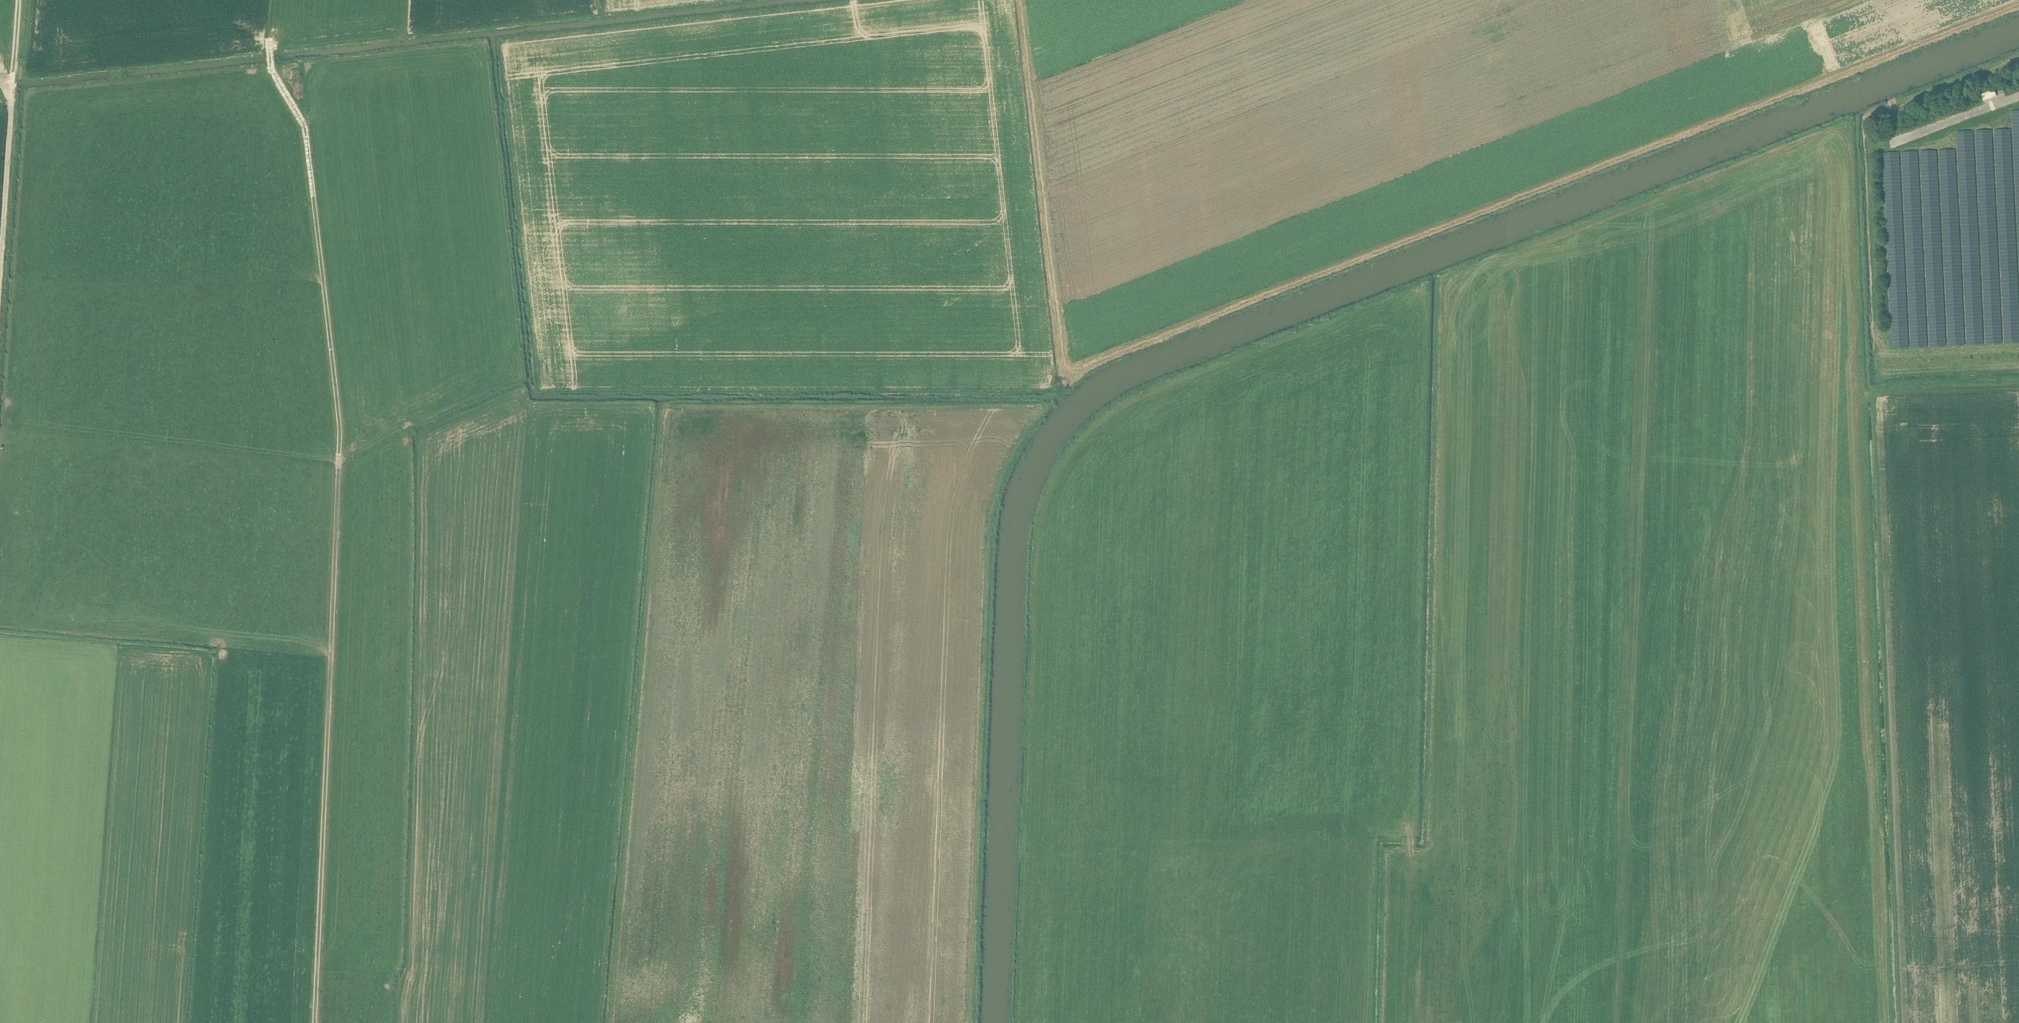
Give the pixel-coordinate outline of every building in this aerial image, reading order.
[(1994,90),(1981,95),(1983,100),(1996,96),(1994,90)]
